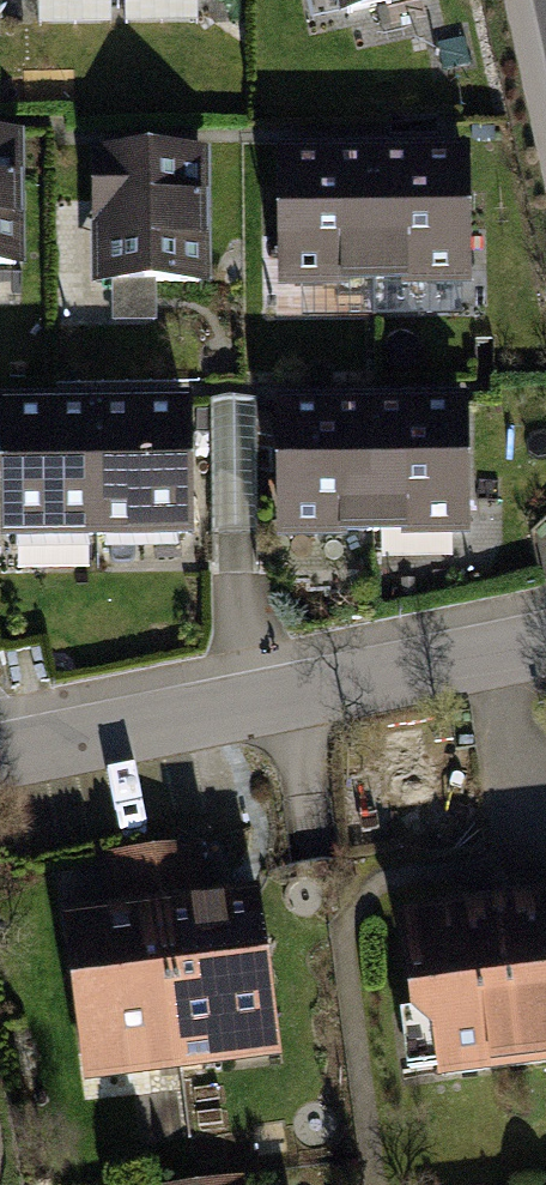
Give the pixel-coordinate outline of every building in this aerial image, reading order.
[(438,0),(347,0),(352,22),(438,0)] [(0,140),(0,265),(22,264),(17,140),(0,140)] [(206,156),(86,156),(87,284),(206,283),(206,156)] [(461,300),(459,158),(377,160),(379,302),(461,300)] [(377,160),(282,161),(284,303),(379,302),(377,160)] [(459,527),(456,408),(373,410),(376,529),(459,527)] [(373,410),(282,413),(285,532),(376,529),(373,410)] [(104,413),(12,413),(11,539),(103,539),(104,413)] [(179,540),(180,414),(104,413),(103,539),(179,540)] [(243,904),(70,925),(87,1062),(260,1041),(243,904)] [(407,927),(427,1089),(545,1074),(545,909),(407,927)]
